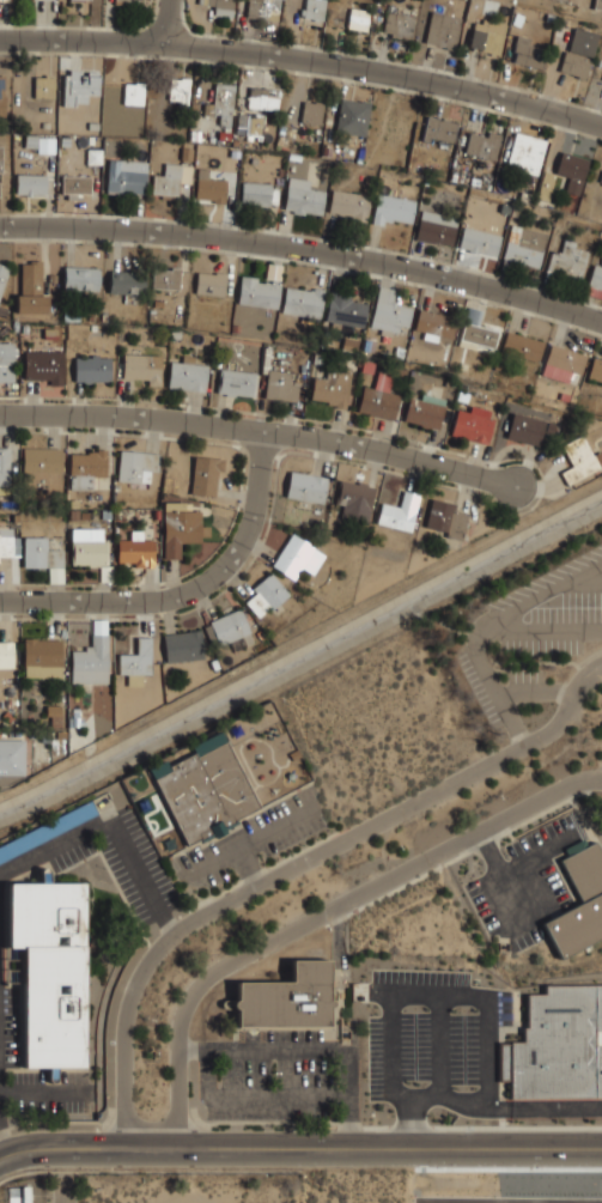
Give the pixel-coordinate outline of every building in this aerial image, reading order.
[(209,1),(209,14),(235,16),(235,0),(200,0),(200,1),(209,1)] [(247,17),(272,19),(274,0),(248,0),(247,17)] [(304,20),(327,20),(327,0),(304,0),(304,20)] [(592,10),(601,11),(601,0),(594,0),(592,10)] [(367,32),(372,10),(351,6),(347,28),(367,32)] [(382,35),(411,41),(416,16),(388,8),(382,35)] [(462,17),(433,10),(425,42),(454,49),(462,17)] [(507,24),(475,17),(468,49),(500,56),(507,24)] [(569,52),(594,57),(598,33),(574,29),(569,52)] [(545,41),(515,41),(515,66),(545,66),(545,41)] [(586,79),(592,56),(565,49),(559,72),(586,79)] [(98,95),(99,75),(98,73),(97,72),(87,72),(87,75),(80,75),(80,72),(69,69),(69,75),(63,75),(62,107),(75,107),(75,95),(98,95)] [(35,97),(55,97),(55,75),(35,75),(35,97)] [(190,77),(170,77),(170,102),(190,102),(190,77)] [(219,123),(232,124),(236,81),(213,80),(211,113),(220,114),(219,123)] [(123,103),(142,103),(142,83),(123,83),(123,103)] [(280,87),(249,84),(248,108),(278,110),(280,87)] [(335,129),(364,136),(371,103),(342,96),(335,129)] [(300,123),(322,126),(324,102),(303,99),(300,123)] [(237,135),(263,135),(263,114),(237,114),(237,135)] [(452,147),(458,121),(427,114),(421,140),(452,147)] [(501,133),(470,127),(466,154),(497,160),(501,133)] [(547,139),(516,130),(506,166),(539,175),(547,139)] [(589,157),(561,150),(557,172),(545,170),(537,196),(548,200),(554,175),(568,178),(566,192),(580,195),(589,157)] [(101,167),(102,153),(87,152),(87,166),(101,167)] [(107,193),(147,194),(148,159),(108,158),(107,193)] [(152,196),(178,198),(180,184),(191,186),(193,164),(165,163),(165,174),(153,174),(152,196)] [(227,169),(199,166),(195,201),(225,203),(227,169)] [(47,195),(47,172),(17,172),(17,195),(47,195)] [(92,174),(62,174),(62,194),(92,194),(92,174)] [(284,211),(321,217),(326,193),(314,190),(315,180),(290,175),(284,211)] [(279,183),(242,181),(241,203),(278,206),(279,183)] [(366,221),(372,196),(334,187),(328,212),(366,221)] [(373,220),(412,226),(416,200),(378,193),(373,220)] [(460,218),(422,208),(415,238),(452,247),(460,218)] [(540,268),(548,232),(511,223),(503,260),(540,268)] [(495,259),(503,235),(464,224),(457,248),(495,259)] [(583,280),(590,245),(566,241),(564,251),(552,249),(547,272),(583,280)] [(22,265),(30,265),(30,262),(39,262),(39,265),(41,265),(41,296),(48,296),(48,314),(17,314),(17,294),(22,294),(22,265)] [(595,262),(588,286),(601,291),(601,265),(595,262)] [(267,263),(282,266),(280,280),(266,279),(267,263)] [(10,268),(0,296),(0,265),(10,268)] [(65,267),(99,268),(98,293),(83,292),(83,290),(63,288),(65,267)] [(153,269),(171,271),(171,267),(181,268),(178,290),(152,288),(153,269)] [(110,271),(130,272),(130,277),(145,278),(144,296),(109,293),(110,271)] [(197,272),(215,274),(215,272),(226,273),(224,296),(195,293),(197,272)] [(241,275),(257,278),(257,282),(264,282),(269,282),(275,281),(280,284),(278,309),(237,304),(241,275)] [(378,286),(395,290),(391,302),(396,303),(395,305),(413,309),(408,328),(400,326),(399,333),(393,332),(391,338),(379,334),(381,329),(370,327),(378,286)] [(286,287),(309,291),(310,290),(314,291),(314,288),(324,290),(320,318),(312,317),(311,324),(299,323),(300,315),(281,312),(286,287)] [(330,291),(351,296),(349,300),(367,304),(364,328),(341,323),(340,329),(330,328),(332,322),(326,321),(330,291)] [(5,317),(0,315),(0,306),(8,309),(5,317)] [(468,306),(482,311),(479,326),(464,322),(463,322),(468,306)] [(419,309),(457,318),(452,339),(438,335),(437,342),(422,339),(424,333),(414,330),(419,309)] [(79,321),(62,321),(62,312),(79,314),(79,321)] [(464,322),(479,326),(498,332),(494,348),(482,346),(481,351),(470,348),(472,344),(460,340),(464,322)] [(232,324),(241,326),(239,333),(231,332),(232,324)] [(43,329),(56,329),(56,339),(43,339),(43,329)] [(507,332),(545,342),(540,363),(501,352),(507,332)] [(343,338),(358,340),(355,352),(341,350),(343,338)] [(13,382),(0,382),(0,342),(13,342),(13,350),(18,350),(17,356),(13,356),(13,382)] [(552,345),(588,357),(582,375),(572,372),(570,379),(551,373),(553,365),(546,363),(552,345)] [(263,347),(270,348),(267,373),(261,372),(263,347)] [(396,347),(405,350),(403,359),(394,357),(396,347)] [(24,351),(63,351),(62,385),(50,385),(50,379),(24,379),(24,351)] [(314,353),(323,354),(322,364),(312,363),(314,353)] [(74,358),(91,358),(91,354),(98,354),(98,358),(110,357),(110,382),(92,382),(92,383),(83,384),(83,382),(74,382),(74,358)] [(123,354),(160,356),(159,387),(147,385),(148,379),(122,378),(123,354)] [(170,361),(181,363),(182,356),(194,357),(194,364),(207,365),(205,391),(168,388),(170,361)] [(592,358),(601,360),(601,381),(586,377),(592,358)] [(363,360),(375,363),(372,375),(360,372),(363,360)] [(314,377),(326,378),(327,367),(351,370),(345,409),(335,408),(335,406),(327,405),(328,401),(310,399),(314,377)] [(219,369),(255,373),(253,397),(235,395),(235,397),(225,396),(225,394),(217,393),(219,369)] [(268,370),(290,372),(288,383),(298,384),(296,402),(263,397),(268,370)] [(357,412),(363,385),(373,389),(377,371),(393,375),(388,393),(399,395),(393,420),(357,412)] [(457,390),(468,394),(466,403),(455,400),(457,390)] [(409,397),(420,400),(421,394),(445,400),(438,429),(431,427),(431,430),(420,426),(420,425),(403,420),(409,397)] [(456,409),(479,415),(481,408),(488,411),(486,418),(493,419),(487,444),(450,435),(456,409)] [(512,412),(545,421),(539,446),(505,437),(512,412)] [(547,423),(554,424),(552,432),(545,431),(547,423)] [(600,451),(601,455),(601,466),(567,486),(560,473),(572,467),(561,446),(582,436),(592,455),(600,451)] [(10,486),(10,448),(0,448),(0,486),(10,486)] [(62,449),(23,448),(22,499),(61,500),(62,449)] [(69,454),(87,454),(87,451),(97,451),(97,449),(108,450),(107,476),(93,476),(93,490),(71,490),(71,476),(69,476),(69,454)] [(141,482),(117,481),(120,450),(159,454),(158,472),(142,470),(141,482)] [(214,497),(190,494),(194,456),(224,460),(223,472),(218,470),(214,497)] [(322,504),(327,478),(291,470),(286,497),(322,504)] [(340,480),(358,484),(358,481),(367,484),(366,486),(375,488),(367,524),(340,518),(342,505),(334,504),(340,480)] [(382,503),(399,508),(403,491),(420,494),(411,531),(376,523),(382,503)] [(432,498),(456,504),(454,510),(468,514),(461,541),(445,536),(446,533),(425,527),(432,498)] [(180,559),(163,559),(163,502),(184,502),(184,503),(190,503),(190,511),(200,511),(200,527),(208,527),(208,536),(200,536),(200,542),(180,542),(180,559)] [(69,510),(78,510),(78,520),(69,520),(69,510)] [(101,510),(111,510),(110,520),(101,518),(101,510)] [(19,557),(0,557),(0,528),(12,528),(12,537),(19,537),(19,557)] [(71,528),(103,528),(102,541),(108,541),(107,567),(89,566),(89,565),(71,565),(71,528)] [(117,540),(129,540),(129,530),(142,530),(142,540),(153,540),(153,567),(134,567),(134,561),(117,561),(117,540)] [(293,581),(270,565),(292,533),(315,547),(314,548),(326,555),(314,575),(302,567),(293,581)] [(24,537),(47,537),(47,549),(62,549),(62,567),(48,567),(23,567),(24,537)] [(101,582),(99,566),(113,566),(113,582),(101,582)] [(62,567),(63,583),(49,583),(48,567),(62,567)] [(288,595),(270,572),(251,589),(255,594),(244,602),(257,619),(269,609),(270,610),(288,595)] [(250,632),(249,633),(242,636),(219,646),(218,643),(212,646),(203,627),(209,625),(208,621),(239,608),(250,632)] [(92,620),(107,620),(107,634),(92,634),(92,620)] [(203,658),(201,630),(188,631),(188,632),(163,636),(166,662),(203,658)] [(254,643),(245,646),(242,636),(249,633),(254,643)] [(108,683),(71,683),(71,651),(85,651),(85,646),(91,646),(91,634),(92,634),(107,634),(108,634),(108,683)] [(61,676),(24,676),(23,638),(36,638),(36,639),(61,639),(61,676)] [(151,638),(151,675),(142,675),(142,686),(127,686),(127,674),(118,674),(118,655),(136,655),(136,638),(151,638)] [(13,668),(0,668),(0,642),(13,642),(13,668)] [(213,670),(209,661),(215,658),(219,668),(213,670)] [(45,705),(61,705),(61,716),(50,716),(45,716),(45,705)] [(67,727),(67,718),(72,718),(72,709),(79,709),(79,718),(83,718),(83,727),(67,727)] [(6,710),(13,717),(8,722),(1,716),(6,710)] [(60,727),(50,725),(50,716),(61,716),(60,727)] [(49,742),(41,742),(41,733),(49,733),(49,742)] [(147,770),(186,845),(200,838),(202,842),(213,836),(214,838),(226,832),(225,830),(239,824),(237,819),(259,807),(220,733),(191,747),(195,753),(168,766),(164,760),(147,770)] [(24,774),(0,774),(0,740),(24,740),(24,774)] [(290,753),(291,757),(293,760),(302,755),(298,748),(290,753)] [(99,813),(93,801),(0,846),(0,862),(99,813)] [(596,839),(601,851),(601,936),(561,958),(543,923),(582,903),(559,858),(596,839)] [(8,883),(85,883),(85,1067),(26,1067),(26,946),(10,946),(8,883)] [(236,983),(292,983),(292,960),(330,960),(330,1028),(236,1028),(236,983)] [(596,1045),(601,1045),(601,1096),(510,1096),(510,1077),(500,1077),(499,1044),(509,1044),(510,1041),(522,1041),(522,1026),(527,1026),(527,995),(543,995),(545,985),(601,985),(601,1026),(596,1026),(596,1045)]
